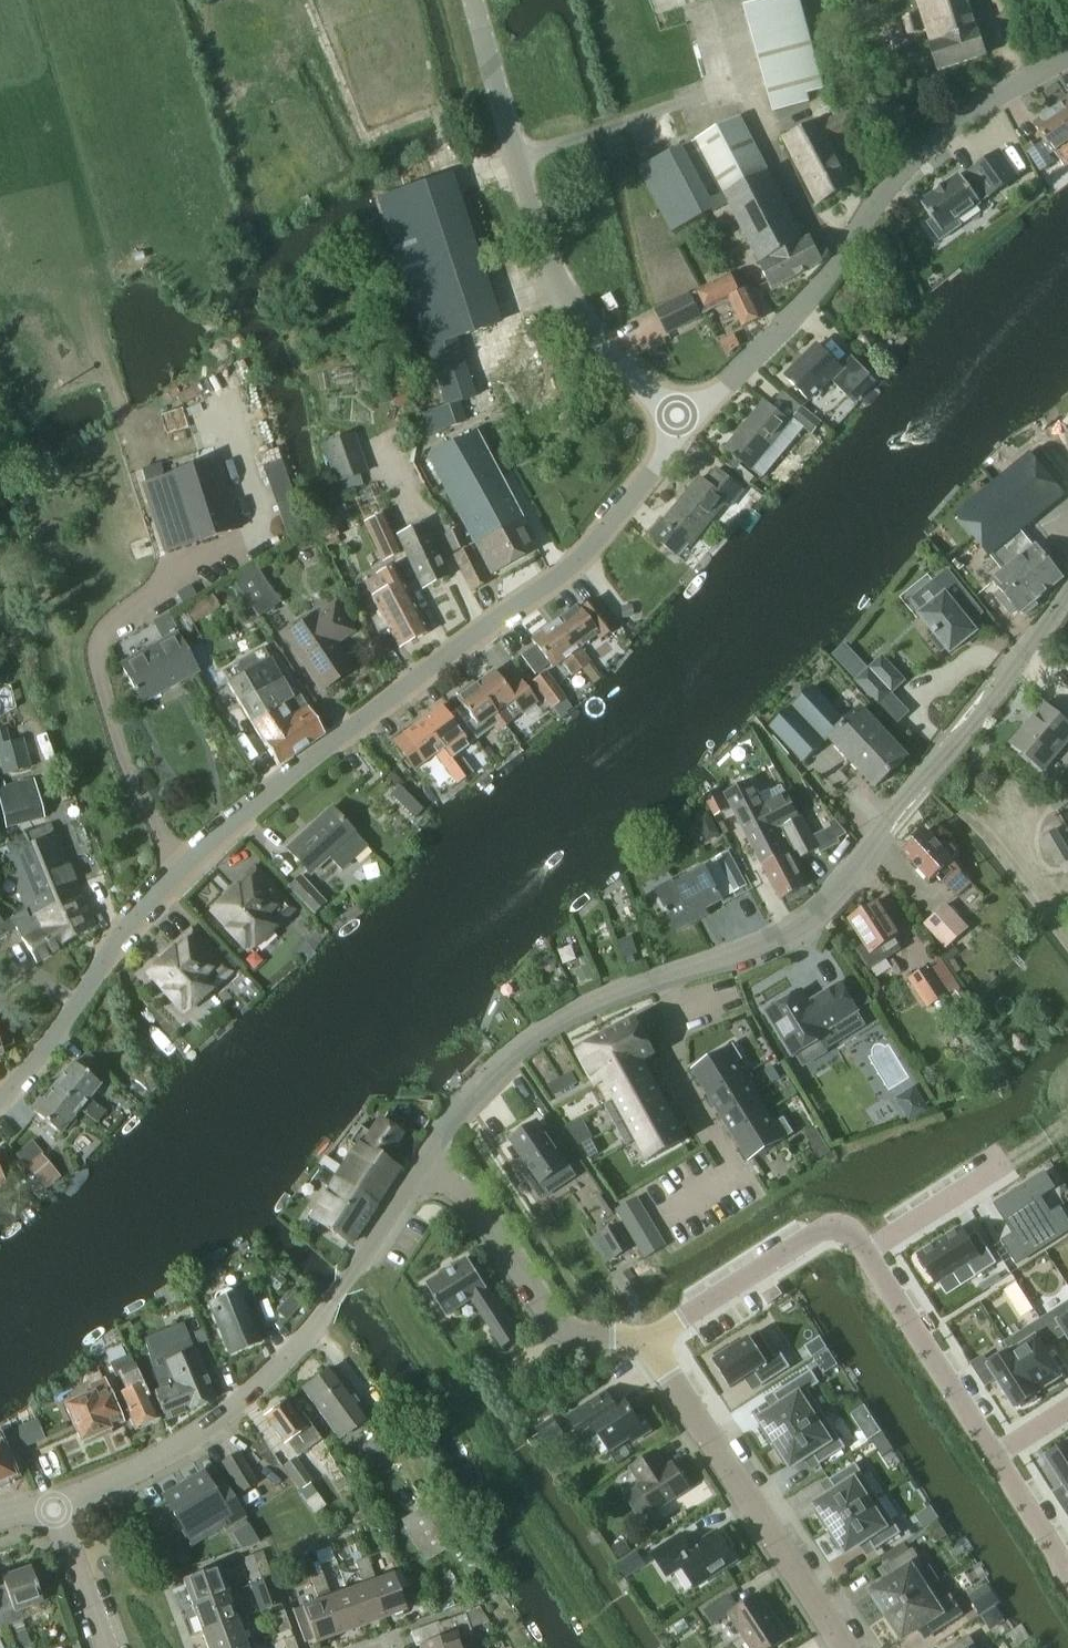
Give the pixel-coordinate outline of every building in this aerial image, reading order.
[(774,113),(810,103),(808,94),(825,90),(801,0),(767,0),(744,6),(774,113)] [(931,44),(930,45),(938,71),(986,56),(968,0),(917,0),(931,44)] [(918,13),(902,18),(908,37),(924,31),(918,13)] [(239,90),(226,94),(229,103),(242,99),(239,90)] [(1054,110),(1067,130),(1067,100),(1054,110)] [(833,116),(821,122),(823,126),(828,135),(829,137),(830,138),(830,140),(855,126),(846,110),(833,116)] [(1067,166),(1067,130),(1054,110),(1034,124),(1065,168),(1067,166)] [(672,235),(730,205),(773,288),(824,262),(810,235),(803,239),(769,172),(740,117),(639,170),(672,235)] [(828,135),(823,126),(821,122),(784,141),(817,204),(854,184),(830,140),(830,138),(829,137),(828,135)] [(1035,148),(1028,153),(1041,173),(1055,164),(1050,156),(1042,144),(1035,148)] [(985,163),(971,173),(989,198),(1003,188),(1018,177),(1000,152),(985,163)] [(936,192),(921,203),(933,220),(928,224),(941,241),(962,226),(958,221),(982,204),(981,203),(989,198),(971,173),(963,178),(961,174),(946,185),(946,184),(935,192),(936,192)] [(442,176),(375,198),(380,214),(386,213),(421,325),(446,406),(459,402),(475,397),(456,337),(491,326),(484,304),(442,176)] [(1038,180),(1030,184),(1035,193),(1043,188),(1038,180)] [(732,275),(709,286),(658,312),(668,333),(709,312),(708,310),(730,300),(744,327),(763,318),(749,289),(740,293),(732,275)] [(862,333),(858,342),(863,349),(872,349),(877,340),(872,333),(862,333)] [(853,357),(842,367),(818,344),(785,377),(810,402),(830,381),(847,399),(871,376),(853,357)] [(388,392),(383,400),(402,410),(416,385),(394,373),(385,390),(388,392)] [(767,398),(726,448),(734,455),(743,463),(750,468),(752,470),(791,423),(793,420),(767,398)] [(803,408),(793,420),(804,429),(813,436),(822,423),(803,408)] [(445,489),(493,463),(476,432),(428,458),(445,489)] [(368,474),(354,434),(322,445),(336,485),(368,474)] [(1031,455),(972,503),(1004,543),(1020,530),(1064,495),(1057,487),(1031,455)] [(228,484),(220,459),(162,477),(184,548),(242,530),(236,510),(234,510),(226,485),(228,484)] [(475,544),(523,518),(493,463),(445,489),(475,544)] [(744,492),(717,470),(706,483),(701,478),(665,522),(662,519),(651,534),(676,555),(686,542),(690,545),(723,504),(730,509),(744,492)] [(1020,613),(1022,611),(1025,616),(1038,606),(1034,601),(1040,597),(1013,564),(1012,566),(1001,552),(997,549),(1004,543),(972,503),(957,515),(990,556),(991,554),(1005,572),(994,580),(1002,590),(995,595),(1011,614),(1017,609),(1020,613)] [(363,522),(382,563),(403,554),(384,513),(363,522)] [(539,548),(523,518),(475,544),(491,574),(539,548)] [(397,536),(422,589),(449,576),(424,523),(397,536)] [(1004,543),(997,549),(1001,552),(1012,566),(1013,564),(1040,597),(1062,578),(1036,546),(1034,548),(1028,540),(1023,535),(1021,532),(1020,530),(1004,543)] [(489,583),(470,547),(452,556),(472,592),(489,583)] [(254,566),(234,580),(250,603),(270,589),(254,566)] [(378,576),(384,590),(372,597),(399,647),(429,632),(402,581),(400,582),(394,568),(378,576)] [(921,616),(934,632),(933,633),(935,635),(931,639),(942,653),(947,649),(951,654),(977,633),(970,625),(984,614),(948,570),(934,582),(945,596),(921,616)] [(177,594),(184,606),(198,597),(191,586),(177,594)] [(213,595),(186,611),(193,623),(220,608),(213,595)] [(549,626),(580,669),(581,668),(593,684),(601,678),(579,648),(596,635),(599,639),(615,627),(594,599),(578,610),(580,613),(579,614),(574,607),(568,613),(549,626)] [(316,615),(286,635),(323,690),(354,670),(335,643),(352,631),(334,604),(317,616),(316,615)] [(633,606),(621,607),(622,619),(635,617),(633,606)] [(571,676),(580,669),(549,626),(531,640),(552,668),(561,661),(571,676)] [(199,672),(177,632),(120,664),(142,704),(199,672)] [(857,681),(880,706),(905,681),(882,656),(857,681)] [(270,657),(268,658),(228,683),(253,725),(279,765),(324,734),(307,707),(299,692),(292,697),(270,657)] [(475,684),(505,726),(513,720),(503,708),(512,701),(522,714),(538,702),(518,675),(504,685),(493,671),(475,684)] [(545,671),(531,682),(551,709),(566,699),(545,671)] [(497,732),(505,726),(475,684),(469,689),(466,685),(456,693),(458,696),(456,698),(461,705),(454,710),(475,739),(493,726),(497,732)] [(803,763),(830,739),(848,722),(815,687),(771,728),(803,763)] [(1044,704),(1011,744),(1044,771),(1067,742),(1067,723),(1044,704)] [(460,755),(451,742),(461,735),(441,706),(422,720),(453,761),(460,755)] [(848,722),(830,739),(875,788),(908,757),(863,708),(848,722)] [(413,770),(434,755),(456,786),(465,779),(452,761),(453,761),(422,720),(404,733),(403,732),(391,741),(413,770)] [(3,776),(31,768),(23,737),(10,740),(6,728),(0,730),(0,763),(3,776)] [(393,773),(387,779),(396,788),(402,781),(393,773)] [(0,788),(0,803),(6,829),(43,820),(34,780),(0,788)] [(787,793),(764,806),(751,781),(726,794),(782,900),(806,887),(788,850),(777,830),(800,817),(787,793)] [(400,787),(390,797),(413,821),(423,811),(403,790),(400,787)] [(727,810),(716,789),(704,795),(715,817),(727,810)] [(367,846),(355,833),(332,808),(287,849),(310,874),(341,845),(354,859),(367,846)] [(800,817),(777,830),(788,850),(794,847),(800,860),(820,850),(803,816),(800,817)] [(837,821),(831,824),(833,828),(839,840),(848,836),(837,821)] [(1042,837),(1059,866),(1067,861),(1067,848),(1056,828),(1042,837)] [(972,884),(953,861),(956,858),(956,850),(950,843),(939,842),(927,830),(904,851),(931,881),(936,876),(957,898),(972,884)] [(41,915),(60,949),(58,946),(95,925),(81,895),(57,835),(3,856),(24,910),(30,920),(41,915)] [(729,851),(714,859),(729,886),(744,879),(729,851)] [(677,890),(661,898),(678,930),(695,921),(693,917),(703,912),(724,901),(704,866),(674,883),(677,890)] [(276,893),(254,869),(235,887),(237,889),(212,912),(228,929),(227,930),(244,948),(245,947),(248,951),(273,928),(271,926),(287,911),(273,896),(276,893)] [(327,903),(300,875),(287,888),(314,915),(327,903)] [(878,903),(852,919),(867,943),(857,950),(870,971),(886,960),(883,956),(899,945),(894,936),(898,934),(878,903)] [(946,950),(970,928),(947,904),(924,925),(946,950)] [(60,949),(41,915),(30,920),(24,910),(3,922),(0,917),(0,936),(16,928),(23,938),(37,962),(60,949)] [(213,955),(191,931),(171,949),(173,951),(148,974),(164,991),(163,992),(180,1010),(181,1009),(185,1013),(210,990),(208,988),(224,973),(210,958),(213,955)] [(635,956),(627,958),(630,965),(637,963),(635,956)] [(910,978),(929,1008),(951,994),(957,1003),(966,997),(941,958),(910,978)] [(597,980),(591,967),(578,973),(584,986),(597,980)] [(860,1004),(869,998),(860,982),(850,988),(860,1004)] [(824,1056),(825,1049),(820,1040),(829,1035),(826,1030),(859,1011),(842,983),(810,1003),(802,991),(783,1002),(778,1001),(771,1005),(770,1011),(767,1013),(793,1056),(796,1054),(802,1064),(808,1066),(824,1056)] [(551,993),(541,999),(546,1008),(556,1001),(551,993)] [(0,1021),(0,1042),(2,1047),(14,1044),(6,1020),(0,1021)] [(596,1087),(606,1082),(643,1062),(656,1055),(636,1020),(577,1052),(596,1087)] [(692,1070),(712,1101),(747,1079),(738,1063),(744,1060),(734,1044),(728,1048),(692,1070)] [(87,1055),(81,1063),(95,1074),(100,1067),(101,1066),(88,1055),(87,1055)] [(106,1112),(88,1099),(100,1084),(73,1062),(51,1089),(78,1111),(79,1110),(97,1124),(106,1112)] [(606,1082),(617,1101),(653,1081),(643,1062),(606,1082)] [(782,1076),(774,1063),(766,1068),(774,1081),(782,1076)] [(712,1101),(721,1116),(757,1094),(747,1079),(712,1101)] [(617,1101),(628,1121),(664,1101),(653,1081),(617,1101)] [(73,1118),(78,1111),(51,1089),(32,1112),(59,1134),(62,1131),(64,1133),(67,1132),(75,1123),(75,1120),(73,1118)] [(721,1116),(730,1131),(766,1109),(757,1094),(721,1116)] [(628,1121),(638,1141),(675,1121),(664,1101),(628,1121)] [(766,1109),(730,1131),(750,1162),(785,1140),(785,1139),(794,1134),(785,1118),(775,1124),(766,1109)] [(355,1147),(336,1177),(377,1205),(401,1169),(385,1159),(401,1134),(398,1132),(404,1123),(389,1114),(383,1122),(378,1119),(369,1133),(359,1126),(349,1143),(355,1147)] [(675,1121),(638,1141),(649,1161),(686,1141),(675,1121)] [(537,1122),(512,1140),(530,1166),(522,1172),(534,1189),(556,1174),(563,1185),(575,1178),(537,1122)] [(816,1129),(805,1135),(813,1147),(823,1141),(816,1129)] [(28,1170),(34,1177),(37,1181),(45,1190),(60,1177),(41,1155),(43,1154),(32,1141),(16,1155),(28,1170)] [(377,1205),(336,1177),(309,1218),(351,1245),(377,1205)] [(990,1219),(1013,1252),(1056,1223),(1064,1236),(1067,1233),(1067,1190),(1062,1180),(1030,1202),(1035,1208),(1021,1218),(1012,1204),(990,1219)] [(638,1198),(617,1210),(646,1259),(667,1247),(638,1198)] [(618,1225),(602,1234),(616,1257),(632,1248),(618,1225)] [(962,1233),(921,1259),(942,1293),(972,1274),(978,1283),(999,1270),(978,1239),(969,1244),(962,1233)] [(468,1258),(427,1285),(447,1316),(473,1299),(475,1298),(479,1306),(483,1304),(495,1322),(490,1326),(503,1347),(521,1336),(494,1294),(492,1296),(488,1290),(489,1290),(468,1258)] [(1017,1283),(1005,1291),(1011,1300),(1023,1292),(1017,1283)] [(783,1294),(777,1285),(762,1294),(769,1304),(783,1294)] [(239,1292),(209,1304),(230,1354),(259,1342),(252,1324),(262,1320),(252,1295),(242,1299),(239,1292)] [(293,1294),(277,1312),(286,1320),(302,1302),(293,1294)] [(1041,1320),(1055,1343),(1067,1336),(1067,1337),(1067,1303),(1041,1320)] [(1041,1320),(1007,1342),(1039,1393),(1062,1378),(1044,1350),(1055,1343),(1041,1320)] [(718,1361),(713,1365),(728,1387),(743,1377),(751,1388),(787,1363),(774,1343),(766,1349),(755,1333),(730,1350),(729,1348),(716,1357),(718,1361)] [(820,1338),(806,1347),(814,1359),(828,1350),(820,1338)] [(984,1357),(972,1365),(986,1387),(997,1380),(1015,1408),(1020,1405),(1023,1409),(1038,1400),(1035,1396),(1039,1393),(1007,1342),(1005,1343),(1009,1348),(987,1362),(984,1357)] [(214,1399),(190,1345),(166,1355),(163,1348),(149,1354),(158,1389),(152,1392),(165,1421),(214,1399)] [(125,1390),(118,1393),(135,1430),(160,1418),(130,1355),(110,1365),(116,1378),(119,1376),(125,1390)] [(331,1368),(302,1388),(339,1439),(367,1419),(331,1368)] [(772,1447),(824,1413),(809,1391),(820,1384),(812,1371),(774,1395),(782,1407),(762,1420),(764,1425),(761,1427),(773,1445),(771,1446),(772,1447)] [(102,1437),(101,1434),(112,1430),(110,1427),(122,1422),(103,1378),(88,1385),(91,1392),(64,1403),(81,1442),(82,1442),(83,1445),(102,1437)] [(634,1443),(652,1432),(642,1417),(638,1419),(625,1399),(615,1405),(607,1392),(569,1417),(585,1443),(599,1434),(610,1451),(602,1457),(603,1458),(631,1439),(634,1443)] [(273,1410),(265,1416),(284,1443),(287,1441),(298,1456),(321,1439),(304,1415),(299,1419),(286,1401),(282,1404),(279,1402),(273,1406),(273,1410)] [(824,1413),(772,1447),(774,1447),(785,1465),(789,1463),(792,1467),(805,1458),(805,1459),(813,1454),(820,1465),(847,1448),(824,1413)] [(548,1447),(565,1435),(553,1418),(536,1429),(548,1447)] [(37,1420),(12,1430),(19,1448),(44,1438),(37,1420)] [(10,1485),(7,1478),(12,1475),(11,1473),(22,1468),(5,1427),(0,1430),(0,1489),(10,1485)] [(1047,1458),(1065,1487),(1054,1494),(1067,1516),(1067,1445),(1047,1458)] [(654,1512),(690,1489),(674,1464),(667,1468),(656,1452),(632,1468),(643,1484),(638,1487),(654,1512)] [(256,1483),(239,1453),(222,1462),(240,1492),(256,1483)] [(300,1490),(312,1481),(295,1457),(283,1466),(300,1490)] [(827,1532),(879,1499),(856,1463),(830,1480),(837,1491),(829,1496),(830,1497),(817,1506),(820,1510),(816,1512),(828,1531),(827,1532)] [(203,1472),(162,1496),(185,1534),(186,1533),(192,1543),(222,1524),(225,1528),(244,1516),(226,1486),(215,1493),(203,1472)] [(902,1534),(879,1499),(827,1532),(828,1533),(829,1532),(841,1550),(845,1548),(848,1552),(860,1544),(861,1545),(868,1540),(876,1551),(902,1534)] [(423,1507),(400,1521),(426,1562),(448,1548),(423,1507)] [(388,1522),(378,1529),(384,1540),(395,1533),(388,1522)] [(696,1587),(715,1575),(737,1561),(729,1548),(732,1546),(723,1533),(720,1535),(718,1532),(688,1552),(680,1538),(683,1537),(682,1536),(653,1554),(668,1576),(682,1567),(696,1587)] [(612,1549),(619,1559),(632,1551),(625,1540),(612,1549)] [(885,1616),(885,1617),(931,1587),(940,1581),(930,1565),(926,1568),(913,1548),(887,1566),(894,1577),(887,1581),(888,1582),(873,1592),(876,1596),(875,1600),(885,1616)] [(307,1577),(315,1574),(309,1556),(300,1559),(307,1577)] [(355,1561),(359,1571),(371,1566),(368,1557),(355,1561)] [(265,1559),(255,1562),(262,1580),(272,1577),(265,1559)] [(227,1593),(218,1566),(182,1579),(192,1606),(227,1593)] [(359,1571),(362,1579),(368,1577),(383,1618),(406,1610),(393,1573),(376,1579),(371,1566),(359,1571)] [(0,1586),(0,1616),(3,1626),(23,1620),(20,1610),(43,1602),(31,1567),(2,1577),(4,1584),(0,1586)] [(310,1578),(313,1587),(326,1583),(322,1573),(310,1578)] [(262,1580),(253,1583),(263,1610),(281,1604),(272,1577),(262,1580)] [(364,1584),(347,1590),(361,1627),(383,1618),(368,1577),(362,1579),(364,1584)] [(326,1583),(313,1587),(318,1600),(293,1610),(304,1642),(313,1639),(314,1643),(337,1635),(323,1594),(329,1591),(326,1583)] [(940,1602),(931,1587),(885,1617),(886,1617),(897,1633),(900,1634),(903,1638),(918,1629),(919,1630),(926,1625),(933,1636),(965,1615),(951,1595),(940,1602)] [(236,1589),(227,1593),(192,1606),(201,1631),(236,1618),(232,1606),(241,1603),(236,1589)] [(337,1635),(361,1627),(347,1590),(330,1596),(329,1591),(323,1594),(337,1635)] [(986,1596),(973,1605),(980,1616),(981,1617),(1000,1604),(992,1592),(986,1596)] [(715,1625),(730,1614),(752,1647),(774,1647),(788,1639),(777,1623),(776,1623),(769,1612),(770,1612),(759,1594),(739,1607),(730,1594),(704,1611),(713,1625),(715,1625)] [(290,1629),(283,1611),(274,1614),(281,1633),(290,1629)] [(418,1645),(419,1647),(461,1647),(458,1639),(472,1634),(465,1613),(436,1623),(440,1637),(418,1645)] [(236,1618),(201,1631),(207,1647),(237,1647),(246,1645),(236,1618)] [(31,1647),(25,1632),(11,1637),(15,1647),(27,1647),(31,1647)] [(970,1635),(950,1647),(978,1647),(970,1635)] [(293,1636),(283,1640),(286,1647),(297,1647),(293,1636)]
